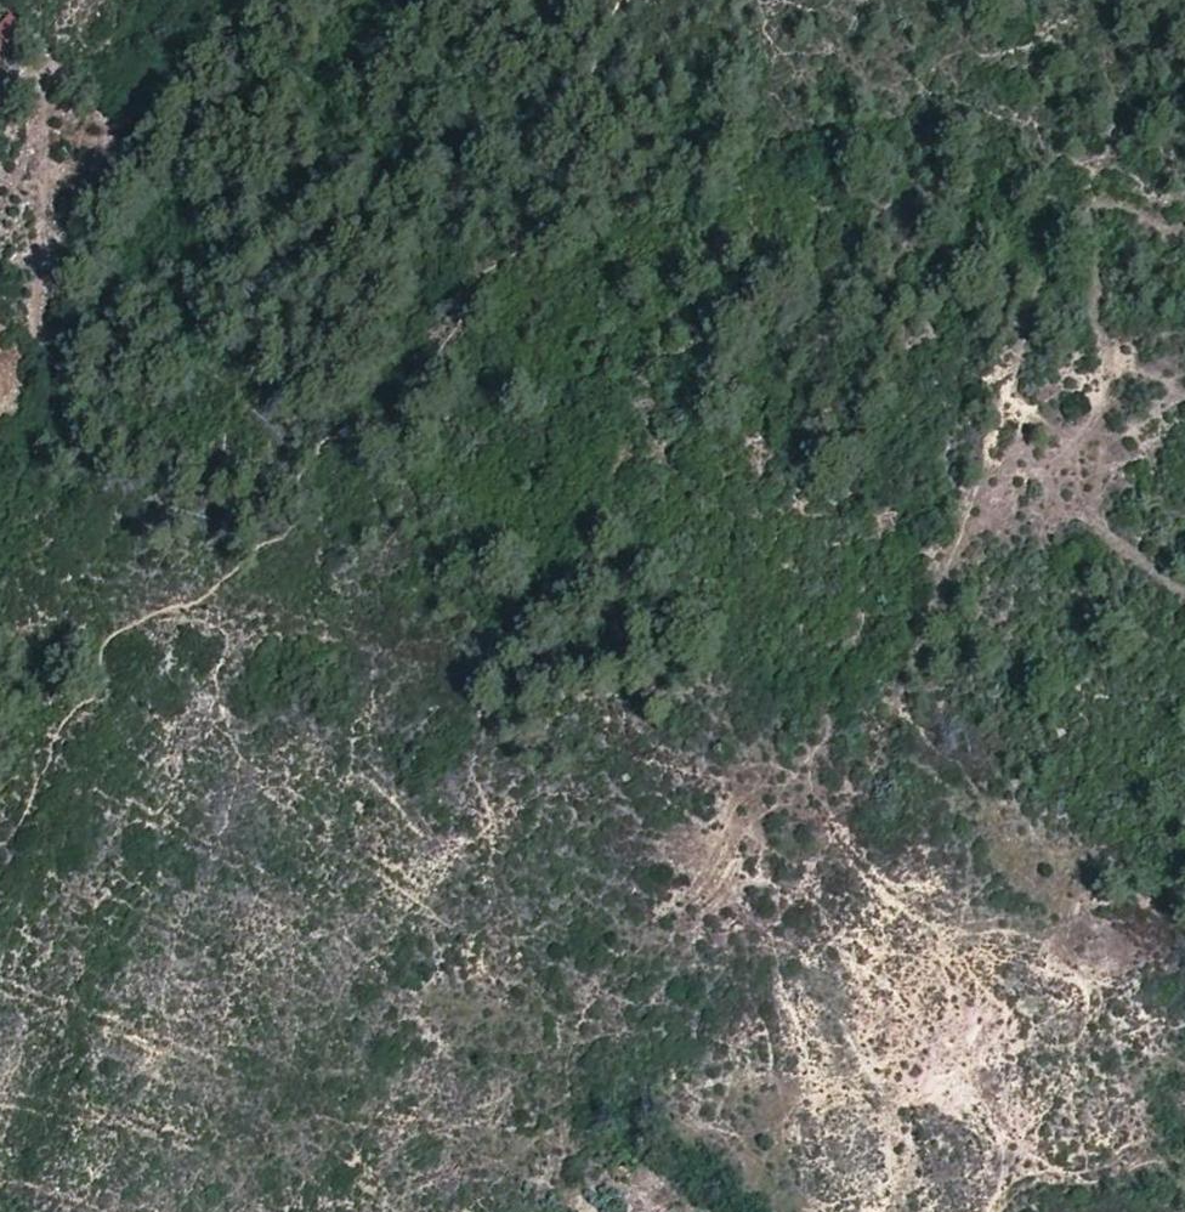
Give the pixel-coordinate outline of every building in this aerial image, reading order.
[(13,52),(29,30),(8,14),(0,26),(0,43),(13,52)]
